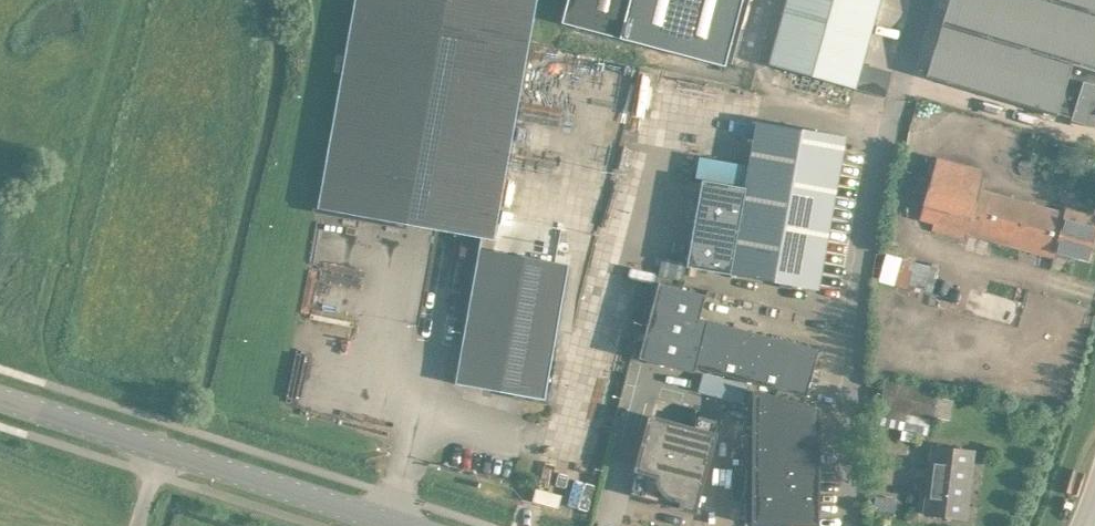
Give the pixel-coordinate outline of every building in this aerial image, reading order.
[(317,206),(493,238),(536,0),(354,0),(317,206)] [(560,21),(619,37),(723,64),(740,0),(566,0),(560,21)] [(768,62),(855,87),(884,95),(890,70),(862,62),(879,0),(786,0),(768,62)] [(926,75),(1057,114),(1057,112),(1071,116),(1071,119),(1094,126),(1094,0),(948,0),(926,75)] [(846,135),(757,119),(745,186),(701,178),(686,264),(818,288),(846,135)] [(1060,142),(1057,155),(1073,160),(1077,146),(1060,142)] [(935,156),(922,202),(937,206),(931,229),(963,237),(966,231),(1052,255),(1055,250),(1090,259),(1094,240),(1094,215),(1064,206),(1064,207),(977,185),(981,169),(935,156)] [(568,262),(479,246),(455,380),(544,396),(568,262)] [(879,281),(932,295),(938,266),(885,251),(879,281)] [(694,365),(706,318),(698,316),(704,293),(658,281),(642,342),(638,356),(693,371),(695,365),(694,365)] [(695,365),(777,387),(805,394),(818,347),(706,318),(694,365),(695,365)] [(936,388),(884,378),(875,423),(903,429),(906,413),(931,419),(936,388)] [(753,523),(772,523),(772,525),(816,525),(816,407),(753,390),(753,523)] [(649,415),(629,492),(693,509),(714,432),(649,415)] [(972,449),(932,444),(924,512),(964,516),(972,449)] [(874,509),(893,511),(894,497),(875,495),(874,509)]
